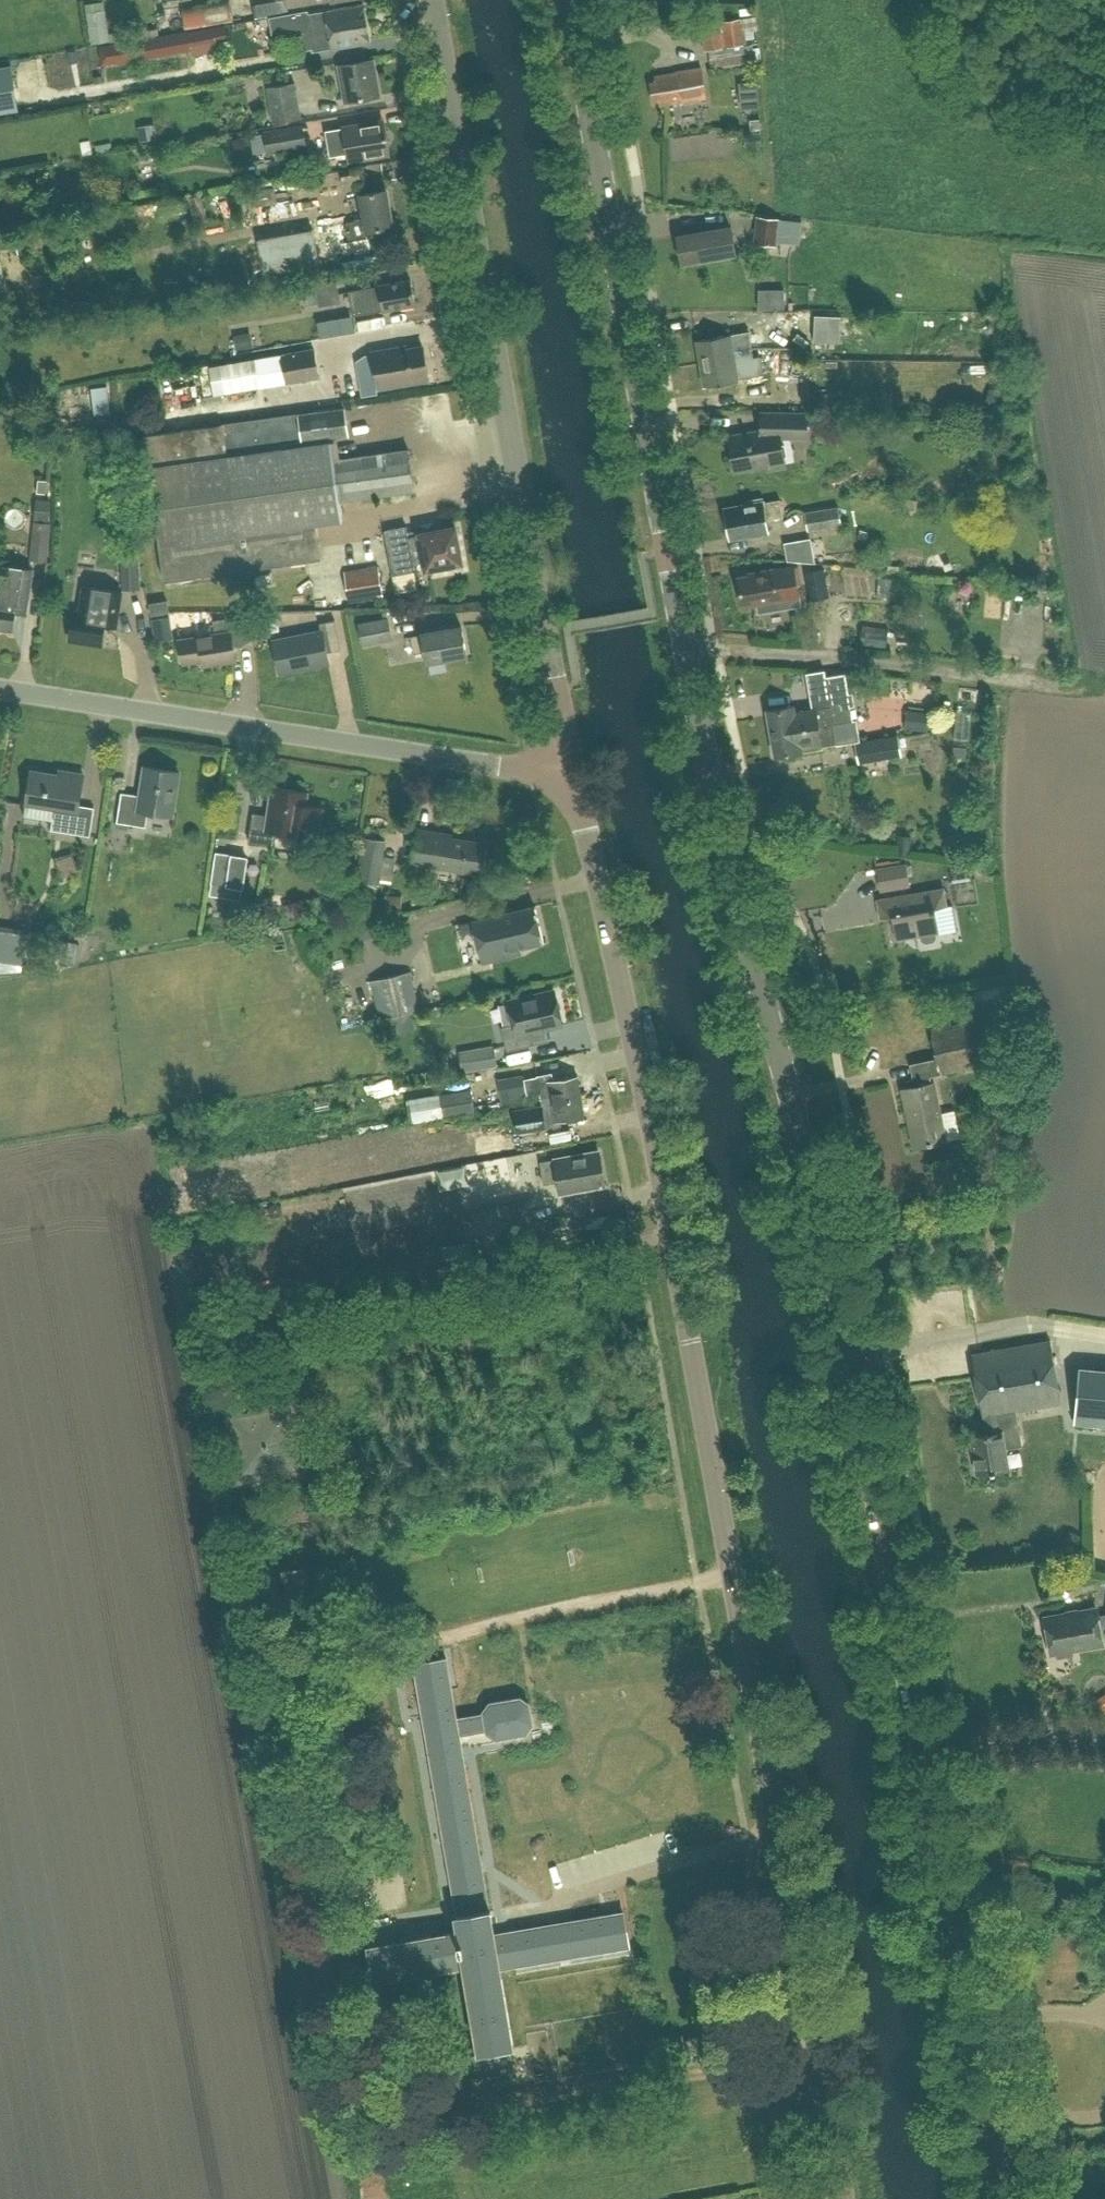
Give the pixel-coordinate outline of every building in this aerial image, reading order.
[(184,7),(188,30),(236,22),(232,0),(225,0),(184,7)] [(315,52),(333,48),(333,49),(371,42),(365,4),(327,11),(310,14),(309,11),(271,18),(273,31),(274,31),(280,35),(287,34),(291,29),(311,25),(312,34),(307,34),(305,39),(306,46),(310,49),(315,48),(315,52)] [(106,9),(88,12),(93,45),(111,42),(106,9)] [(708,50),(709,51),(745,45),(741,18),(722,21),(722,19),(685,25),(686,36),(702,34),(705,50),(708,50)] [(137,57),(166,52),(218,44),(218,41),(228,40),(226,26),(163,36),(134,41),(102,46),(104,63),(137,57)] [(379,95),(373,61),(341,66),(347,100),(379,95)] [(0,67),(0,112),(12,110),(4,67),(0,67)] [(656,81),(651,82),(654,99),(659,98),(660,105),(703,98),(699,69),(655,76),(656,81)] [(303,118),(297,82),(269,86),(275,122),(303,118)] [(381,128),(380,121),(344,127),(344,128),(326,131),(331,157),(348,154),(349,161),(386,155),(385,148),(389,147),(386,127),(381,128)] [(303,125),(264,132),(268,152),(307,146),(303,125)] [(370,230),(395,226),(389,190),(363,194),(367,219),(341,223),(343,239),(371,234),(370,230)] [(780,218),(756,215),(753,241),(777,244),(780,218)] [(730,226),(677,236),(681,262),(735,253),(730,226)] [(257,238),(263,273),(320,263),(314,229),(257,238)] [(417,304),(413,280),(350,291),(354,315),(417,304)] [(321,306),(342,302),(339,281),(317,284),(321,306)] [(768,282),(766,298),(790,301),(792,286),(768,282)] [(815,315),(814,340),(839,342),(840,316),(815,315)] [(730,333),(696,339),(701,363),(721,359),(720,354),(732,352),(732,350),(745,347),(743,333),(730,335),(730,333)] [(249,334),(235,336),(237,349),(251,346),(249,334)] [(424,347),(407,349),(407,346),(373,352),(379,388),(429,379),(424,347)] [(738,380),(738,378),(764,373),(761,356),(754,358),(752,346),(745,347),(732,350),(732,352),(720,354),(721,359),(701,363),(705,386),(738,380)] [(321,377),(316,347),(200,367),(205,395),(214,393),(214,395),(262,387),(321,377)] [(351,391),(375,388),(374,378),(350,381),(351,391)] [(222,425),(149,436),(169,577),(321,556),(317,524),(343,520),(340,500),(416,490),(410,450),(334,460),(332,442),(305,446),(304,443),(349,437),(345,408),(222,425)] [(732,436),(738,470),(767,465),(768,469),(786,466),(780,431),(790,431),(791,436),(807,437),(807,414),(762,413),(762,430),(761,430),(762,432),(752,434),(751,432),(732,436)] [(38,479),(37,492),(49,493),(50,480),(38,479)] [(731,538),(768,532),(766,518),(783,515),(780,498),(763,501),(726,507),(731,538)] [(38,500),(35,519),(49,520),(51,501),(38,500)] [(838,505),(805,511),(808,531),(841,524),(838,505)] [(35,521),(31,560),(49,562),(53,523),(35,521)] [(463,562),(456,523),(409,532),(408,525),(385,529),(394,575),(463,562)] [(140,551),(121,552),(123,589),(142,588),(140,551)] [(14,631),(16,610),(28,611),(33,568),(0,564),(0,628),(14,631)] [(737,576),(742,605),(758,602),(759,610),(801,603),(794,564),(774,568),(774,567),(750,572),(750,574),(737,576)] [(384,595),(379,566),(345,571),(350,601),(384,595)] [(824,567),(805,571),(810,600),(830,596),(824,567)] [(71,639),(103,644),(106,624),(118,626),(123,591),(85,585),(81,611),(76,610),(71,639)] [(169,599),(150,602),(152,614),(170,611),(169,599)] [(1017,615),(1037,617),(1037,605),(1018,603),(1017,615)] [(251,645),(246,615),(215,620),(217,633),(181,638),(185,663),(204,660),(205,666),(238,660),(236,647),(251,645)] [(388,616),(359,622),(364,645),(392,639),(388,616)] [(154,619),(157,640),(174,638),(171,617),(154,619)] [(280,673),(329,663),(327,652),(342,650),(336,620),(320,624),(322,631),(273,641),(280,673)] [(468,655),(463,625),(422,632),(423,633),(412,635),(415,652),(426,650),(428,662),(468,655)] [(863,626),(860,644),(886,647),(889,629),(863,626)] [(795,704),(767,708),(771,728),(797,724),(798,731),(819,728),(818,725),(833,722),(853,719),(844,671),(825,675),(824,668),(806,671),(813,707),(796,710),(795,704)] [(930,714),(910,712),(908,728),(928,730),(930,714)] [(797,724),(771,728),(775,754),(823,746),(823,745),(836,742),(837,743),(860,739),(856,718),(853,719),(833,722),(818,725),(819,728),(798,731),(797,724)] [(856,741),(859,761),(902,754),(898,733),(856,741)] [(954,747),(953,756),(966,757),(966,748),(954,747)] [(173,815),(179,772),(145,766),(140,795),(122,792),(117,822),(146,826),(148,811),(173,815)] [(85,774),(70,772),(69,776),(32,771),(27,803),(56,808),(53,829),(91,835),(95,808),(80,805),(85,774)] [(323,806),(306,803),(308,790),(274,785),(269,814),(254,812),(250,839),(275,843),(277,830),(318,836),(323,806)] [(418,829),(413,862),(481,873),(486,843),(443,836),(444,833),(418,829)] [(898,835),(897,854),(908,855),(910,836),(898,835)] [(382,883),(388,840),(364,837),(358,880),(382,883)] [(213,875),(229,878),(228,884),(243,887),(248,856),(217,851),(213,875)] [(883,886),(913,881),(909,859),(879,865),(883,886)] [(944,938),(938,904),(950,902),(947,884),(880,895),(883,914),(895,912),(899,936),(920,933),(921,942),(925,944),(942,941),(944,938)] [(521,947),(543,941),(535,905),(474,919),(483,960),(522,951),(521,947)] [(21,964),(25,930),(0,927),(0,961),(21,964)] [(420,1009),(411,970),(371,979),(380,1018),(420,1009)] [(530,1031),(562,1024),(554,990),(509,1000),(515,1023),(502,1026),(508,1050),(533,1044),(530,1031)] [(939,1058),(912,1064),(916,1086),(903,1089),(916,1147),(947,1140),(935,1082),(933,1082),(931,1076),(995,1063),(986,1017),(932,1028),(939,1058)] [(496,1045),(461,1051),(464,1072),(499,1066),(496,1045)] [(525,1077),(528,1093),(540,1091),(541,1098),(561,1095),(562,1099),(582,1095),(578,1074),(554,1079),(553,1071),(537,1074),(537,1075),(525,1077)] [(528,1093),(525,1077),(524,1075),(497,1080),(502,1107),(529,1102),(528,1097),(528,1093)] [(441,1094),(445,1117),(475,1112),(471,1089),(441,1094)] [(562,1119),(586,1115),(582,1095),(562,1099),(561,1095),(541,1098),(542,1103),(512,1108),(516,1132),(563,1124),(562,1119)] [(545,1182),(559,1180),(561,1191),(606,1183),(600,1150),(541,1160),(545,1182)] [(515,1209),(473,1216),(479,1250),(521,1244),(515,1209)] [(984,1417),(987,1434),(970,1436),(976,1474),(1010,1468),(1006,1447),(1018,1445),(1021,1441),(1019,1427),(1002,1430),(999,1414),(1066,1403),(1055,1337),(972,1351),(983,1417),(984,1417)] [(290,1603),(311,1600),(306,1567),(285,1570),(290,1603)] [(1050,1652),(1101,1642),(1098,1622),(1104,1621),(1104,1612),(1096,1613),(1095,1607),(1043,1617),(1050,1652)] [(501,1969),(630,1946),(624,1912),(494,1934),(460,1734),(484,1730),(496,1739),(527,1733),(533,1725),(529,1704),(521,1698),(490,1703),(483,1714),(457,1719),(447,1658),(416,1664),(462,1930),(411,1939),(368,1946),(374,1980),(464,1964),(478,2050),(514,2044),(501,1969)] [(308,1928),(320,1995),(356,1988),(346,1922),(308,1928)]
